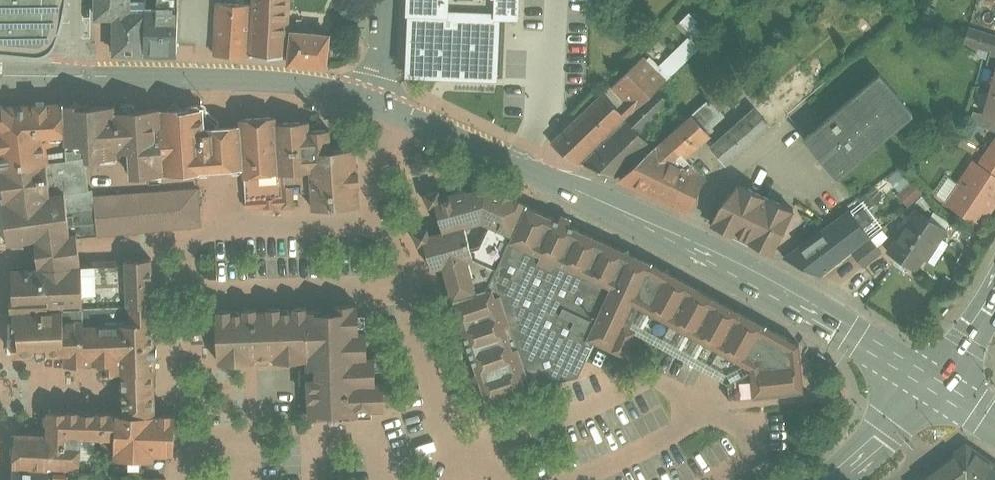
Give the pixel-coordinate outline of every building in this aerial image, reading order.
[(39,53),(44,52),(48,51),(51,49),(55,45),(57,41),(60,36),(63,26),(66,15),(67,9),(68,2),(69,0),(0,0),(0,49),(39,53)] [(99,16),(117,16),(131,16),(131,12),(131,0),(99,0),(99,16)] [(253,55),(288,55),(291,3),(290,3),(290,0),(256,0),(253,55)] [(407,72),(497,76),(500,16),(518,17),(519,0),(410,0),(407,72)] [(243,4),(220,2),(216,54),(249,55),(252,4),(243,4)] [(131,16),(117,16),(117,53),(146,53),(148,9),(148,7),(142,7),(142,12),(131,12),(131,16)] [(180,10),(148,9),(146,53),(179,54),(180,10)] [(710,38),(687,15),(679,24),(701,47),(710,38)] [(971,28),(966,42),(992,50),(994,51),(994,36),(971,28)] [(331,34),(294,30),(290,63),(328,67),(331,34)] [(645,56),(613,87),(627,102),(619,109),(626,117),(628,118),(658,89),(668,79),(645,56)] [(880,75),(806,138),(839,178),(841,177),(914,114),(880,75)] [(628,118),(627,119),(640,131),(670,101),(658,89),(628,118)] [(993,90),(986,114),(994,117),(994,91),(993,90)] [(605,93),(554,143),(578,164),(626,117),(619,109),(605,93)] [(711,99),(690,118),(700,130),(721,111),(711,99)] [(23,105),(22,104),(21,105),(7,105),(6,105),(0,112),(0,133),(0,135),(0,147),(0,150),(0,151),(1,152),(3,166),(2,167),(3,168),(48,162),(50,162),(48,143),(54,142),(54,132),(67,131),(65,103),(64,102),(63,103),(49,103),(49,102),(47,102),(47,104),(39,104),(38,103),(36,103),(36,104),(23,105)] [(91,104),(66,105),(66,102),(65,103),(67,131),(67,143),(83,142),(89,142),(90,155),(93,157),(120,155),(117,110),(118,110),(118,104),(91,105),(91,104)] [(206,106),(162,109),(166,173),(199,171),(200,171),(222,170),(222,167),(219,126),(219,124),(206,113),(206,106)] [(118,110),(117,110),(120,155),(120,151),(132,150),(133,175),(166,173),(162,109),(162,107),(118,110)] [(746,109),(701,148),(720,170),(765,131),(746,109)] [(986,114),(975,111),(971,122),(994,131),(994,117),(986,114)] [(278,116),(242,119),(243,125),(245,165),(246,176),(282,173),(278,123),(279,123),(278,116)] [(627,120),(583,164),(618,176),(651,143),(640,131),(627,119),(626,119),(627,120)] [(311,122),(311,121),(309,121),(280,123),(279,123),(278,123),(282,173),(283,187),(295,186),(313,185),(315,206),(315,208),(337,206),(333,149),(332,129),(312,131),(311,123),(311,122)] [(231,126),(219,126),(222,167),(232,166),(245,165),(243,125),(231,126)] [(682,126),(634,168),(633,167),(621,178),(677,204),(695,188),(703,180),(691,164),(683,171),(677,165),(686,157),(688,159),(690,160),(699,153),(699,150),(697,148),(699,146),(682,126)] [(83,142),(67,143),(68,160),(84,157),(83,142)] [(994,144),(980,166),(994,176),(994,144)] [(357,148),(333,149),(337,206),(361,204),(357,148)] [(50,162),(48,162),(52,194),(67,192),(91,189),(87,157),(84,157),(68,160),(50,162)] [(48,162),(3,168),(3,170),(2,172),(2,176),(4,178),(5,181),(3,183),(3,186),(6,188),(7,200),(52,194),(48,162)] [(980,166),(970,182),(965,178),(950,202),(957,207),(958,211),(964,216),(969,215),(983,224),(994,206),(994,176),(980,166)] [(282,173),(246,176),(248,207),(266,206),(267,207),(279,206),(279,205),(284,205),(283,187),(282,173)] [(939,177),(929,194),(939,200),(949,183),(939,177)] [(796,210),(740,184),(722,204),(713,224),(776,254),(796,210)] [(295,186),(283,187),(284,205),(284,208),(297,207),(295,186)] [(469,189),(443,196),(441,189),(428,193),(431,206),(438,205),(445,231),(432,234),(430,228),(416,231),(420,245),(427,243),(434,269),(445,266),(454,299),(489,289),(498,268),(475,257),(473,249),(467,226),(484,221),(491,225),(514,235),(527,205),(487,186),(469,191),(469,189)] [(200,188),(96,195),(95,189),(91,189),(67,192),(73,233),(79,233),(80,237),(178,228),(177,216),(203,213),(200,188)] [(695,188),(677,204),(690,211),(700,190),(695,188)] [(7,200),(6,200),(11,243),(37,240),(38,247),(41,250),(80,245),(80,237),(79,233),(73,233),(67,192),(7,200)] [(577,227),(555,217),(554,215),(552,216),(550,215),(549,215),(548,212),(546,213),(527,205),(514,235),(498,268),(489,289),(454,299),(455,302),(456,302),(454,305),(457,306),(457,307),(458,310),(457,312),(459,314),(460,318),(457,325),(460,327),(464,329),(463,331),(466,333),(466,336),(467,336),(466,339),(468,340),(474,359),(475,359),(473,361),(476,363),(477,366),(476,369),(478,370),(478,371),(475,378),(478,379),(478,380),(482,382),(483,385),(482,388),(485,389),(484,389),(485,393),(486,393),(485,395),(487,396),(487,397),(488,400),(507,395),(509,397),(510,395),(580,376),(588,358),(607,367),(615,350),(655,263),(644,258),(643,258),(643,255),(640,256),(637,254),(636,255),(635,252),(633,253),(632,252),(631,252),(630,250),(628,250),(626,250),(625,250),(624,247),(622,248),(619,246),(618,246),(617,244),(615,245),(614,244),(611,243),(610,240),(607,241),(605,240),(604,238),(602,239),(601,238),(600,238),(599,236),(596,237),(596,236),(593,235),(592,232),(589,233),(586,231),(586,232),(585,229),(582,230),(582,229),(580,229),(579,226),(577,227)] [(852,211),(787,258),(821,274),(869,235),(852,211)] [(917,211),(890,252),(917,269),(935,243),(938,246),(948,231),(917,211)] [(491,225),(481,246),(473,249),(475,257),(498,268),(514,235),(491,225)] [(873,239),(855,254),(866,266),(883,252),(873,239)] [(80,245),(41,250),(38,247),(39,257),(41,267),(82,265),(83,265),(82,255),(80,245)] [(83,265),(82,265),(41,267),(15,268),(16,310),(155,305),(153,258),(128,258),(128,259),(112,259),(109,263),(83,265)] [(801,344),(655,263),(615,350),(626,355),(637,331),(729,382),(730,397),(730,398),(730,399),(806,392),(801,344)] [(356,304),(336,305),(336,312),(325,312),(325,309),(309,310),(309,307),(309,306),(308,306),(310,359),(309,360),(311,417),(329,416),(329,413),(345,412),(345,416),(360,415),(360,410),(386,409),(385,383),(378,383),(377,357),(369,357),(369,331),(361,332),(360,306),(357,306),(356,304)] [(155,305),(16,310),(17,338),(15,338),(16,354),(67,352),(67,364),(103,363),(103,372),(123,371),(156,370),(158,370),(155,305)] [(283,307),(270,307),(269,311),(259,311),(259,308),(245,308),(246,310),(233,311),(233,309),(219,309),(221,363),(258,361),(309,360),(310,359),(308,306),(295,306),(296,308),(283,309),(283,307)] [(156,370),(123,371),(124,381),(124,389),(157,388),(157,379),(156,370)] [(157,388),(124,389),(125,413),(156,414),(157,388)] [(80,410),(71,410),(71,411),(51,410),(50,434),(18,433),(16,467),(67,471),(94,473),(96,436),(116,437),(118,437),(119,413),(108,413),(108,411),(99,411),(99,412),(80,411),(80,410)] [(125,413),(119,413),(118,437),(116,437),(116,457),(128,457),(128,464),(142,464),(142,458),(155,458),(155,461),(167,461),(167,453),(175,453),(176,415),(156,414),(125,413)] [(940,467),(949,479),(973,479),(985,458),(968,446),(940,467)] [(985,458),(973,479),(994,479),(994,465),(985,458)] [(16,467),(15,479),(67,479),(67,471),(16,467)] [(923,479),(949,479),(940,467),(923,479)]
